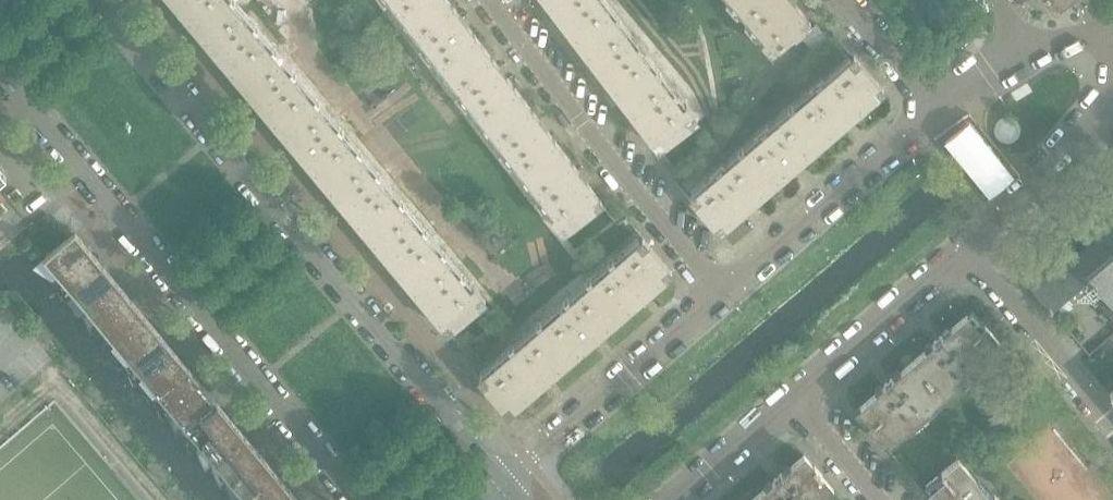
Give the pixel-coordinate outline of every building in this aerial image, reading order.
[(228,0),(172,0),(196,29),(229,1),(228,0)] [(408,20),(434,0),(393,0),(408,20)] [(463,20),(447,0),(434,0),(408,20),(448,72),(482,46),(463,20)] [(600,0),(546,0),(580,45),(614,19),(600,0)] [(791,0),(734,0),(767,38),(763,41),(771,51),(793,31),(795,33),(809,21),(791,0)] [(271,52),(229,1),(196,29),(238,79),(271,52)] [(654,71),(614,19),(580,45),(621,98),(654,71)] [(827,35),(815,22),(801,35),(812,48),(827,35)] [(522,99),(499,68),(482,46),(448,72),(488,125),(522,99)] [(313,102),(290,74),(271,52),(238,79),(280,129),(313,102)] [(882,89),(854,56),(794,108),(822,141),(882,89)] [(682,108),(672,95),(654,71),(621,98),(658,147),(696,117),(686,105),(682,108)] [(562,151),(543,126),(522,99),(488,125),(528,177),(562,151)] [(355,153),(313,102),(280,129),(322,180),(355,153)] [(822,141),(794,108),(743,152),(771,184),(822,141)] [(600,201),(579,173),(562,151),(528,177),(556,214),(552,217),(562,230),(600,201)] [(719,229),(771,184),(743,152),(691,197),(719,229)] [(397,203),(374,176),(355,153),(322,180),(365,231),(397,203)] [(440,254),(397,203),(365,231),(407,282),(440,254)] [(1075,257),(1069,250),(1029,284),(1055,315),(1071,301),(1065,294),(1087,275),(1104,295),(1097,300),(1112,318),(1112,225),(1075,257)] [(59,274),(90,248),(75,231),(44,256),(59,274)] [(670,271),(642,239),(591,283),(619,315),(670,271)] [(73,291),(104,265),(90,248),(59,274),(73,291)] [(469,290),(440,254),(407,282),(447,329),(484,299),(473,286),(469,290)] [(87,309),(119,283),(104,265),(73,291),(87,309)] [(102,326),(133,300),(119,283),(87,309),(102,326)] [(619,315),(591,283),(541,326),(569,358),(619,315)] [(116,343),(147,317),(133,300),(102,326),(116,343)] [(1003,346),(998,341),(998,340),(984,324),(979,329),(966,314),(942,336),(941,335),(933,342),(934,342),(913,360),(943,395),(998,347),(999,349),(1003,346)] [(130,360),(161,334),(147,317),(116,343),(130,360)] [(569,358),(541,326),(479,378),(507,411),(569,358)] [(144,377),(176,351),(161,334),(130,360),(144,377)] [(159,394),(190,368),(176,351),(144,377),(159,394)] [(943,395),(913,360),(892,378),(884,385),(860,406),(872,421),(867,425),(881,442),(886,437),(889,441),(943,395)] [(173,411),(204,385),(190,368),(159,394),(173,411)] [(187,428),(218,402),(204,385),(173,411),(187,428)] [(201,445),(233,419),(218,402),(187,428),(201,445)] [(216,462),(247,436),(233,419),(201,445),(216,462)] [(230,480),(261,454),(247,436),(216,462),(230,480)] [(244,497),(275,471),(261,454),(230,480),(244,497)] [(821,475),(822,474),(814,465),(813,465),(804,454),(782,473),(781,473),(773,480),(774,480),(753,498),(754,499),(821,499),(833,489),(821,475)] [(962,463),(958,457),(941,471),(945,476),(929,490),(938,499),(993,499),(962,463)] [(290,488),(275,471),(244,497),(247,499),(276,499),(290,488)] [(290,488),(276,499),(300,499),(290,488)]
